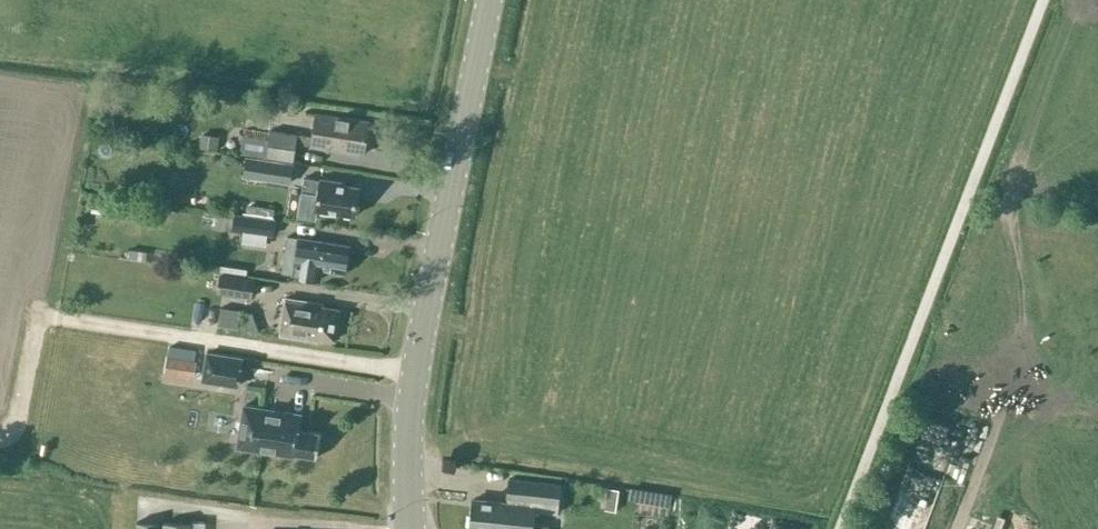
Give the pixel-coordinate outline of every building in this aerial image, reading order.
[(240,153),(294,161),(296,144),(364,154),(369,121),(317,113),(313,135),(271,129),(270,138),(242,134),(240,153)] [(199,131),(196,145),(214,148),(216,134),(199,131)] [(293,164),(266,160),(263,179),(290,183),(293,164)] [(354,215),(359,187),(347,185),(347,182),(322,178),(322,180),(305,177),(303,192),(319,194),(317,209),(354,215)] [(247,204),(246,215),(273,219),(274,208),(247,204)] [(273,219),(246,215),(205,210),(202,225),(233,229),(233,230),(273,236),(276,219),(273,219)] [(345,272),(350,246),(288,236),(282,272),(294,274),(293,275),(320,279),(321,268),(345,272)] [(255,279),(220,273),(217,292),(252,298),(255,279)] [(335,340),(340,309),(323,307),(324,304),(287,298),(281,335),(318,341),(319,338),(335,340)] [(244,357),(205,352),(201,381),(239,387),(244,357)] [(237,448),(257,451),(294,456),(295,454),(317,457),(320,434),(298,430),(301,414),(244,405),(237,448)] [(508,502),(473,499),(470,528),(484,528),(548,528),(549,525),(533,524),(535,510),(559,513),(562,483),(510,478),(508,502)] [(137,521),(136,528),(160,528),(161,522),(137,521)] [(164,523),(163,528),(205,528),(206,522),(192,521),(192,525),(164,523)]
